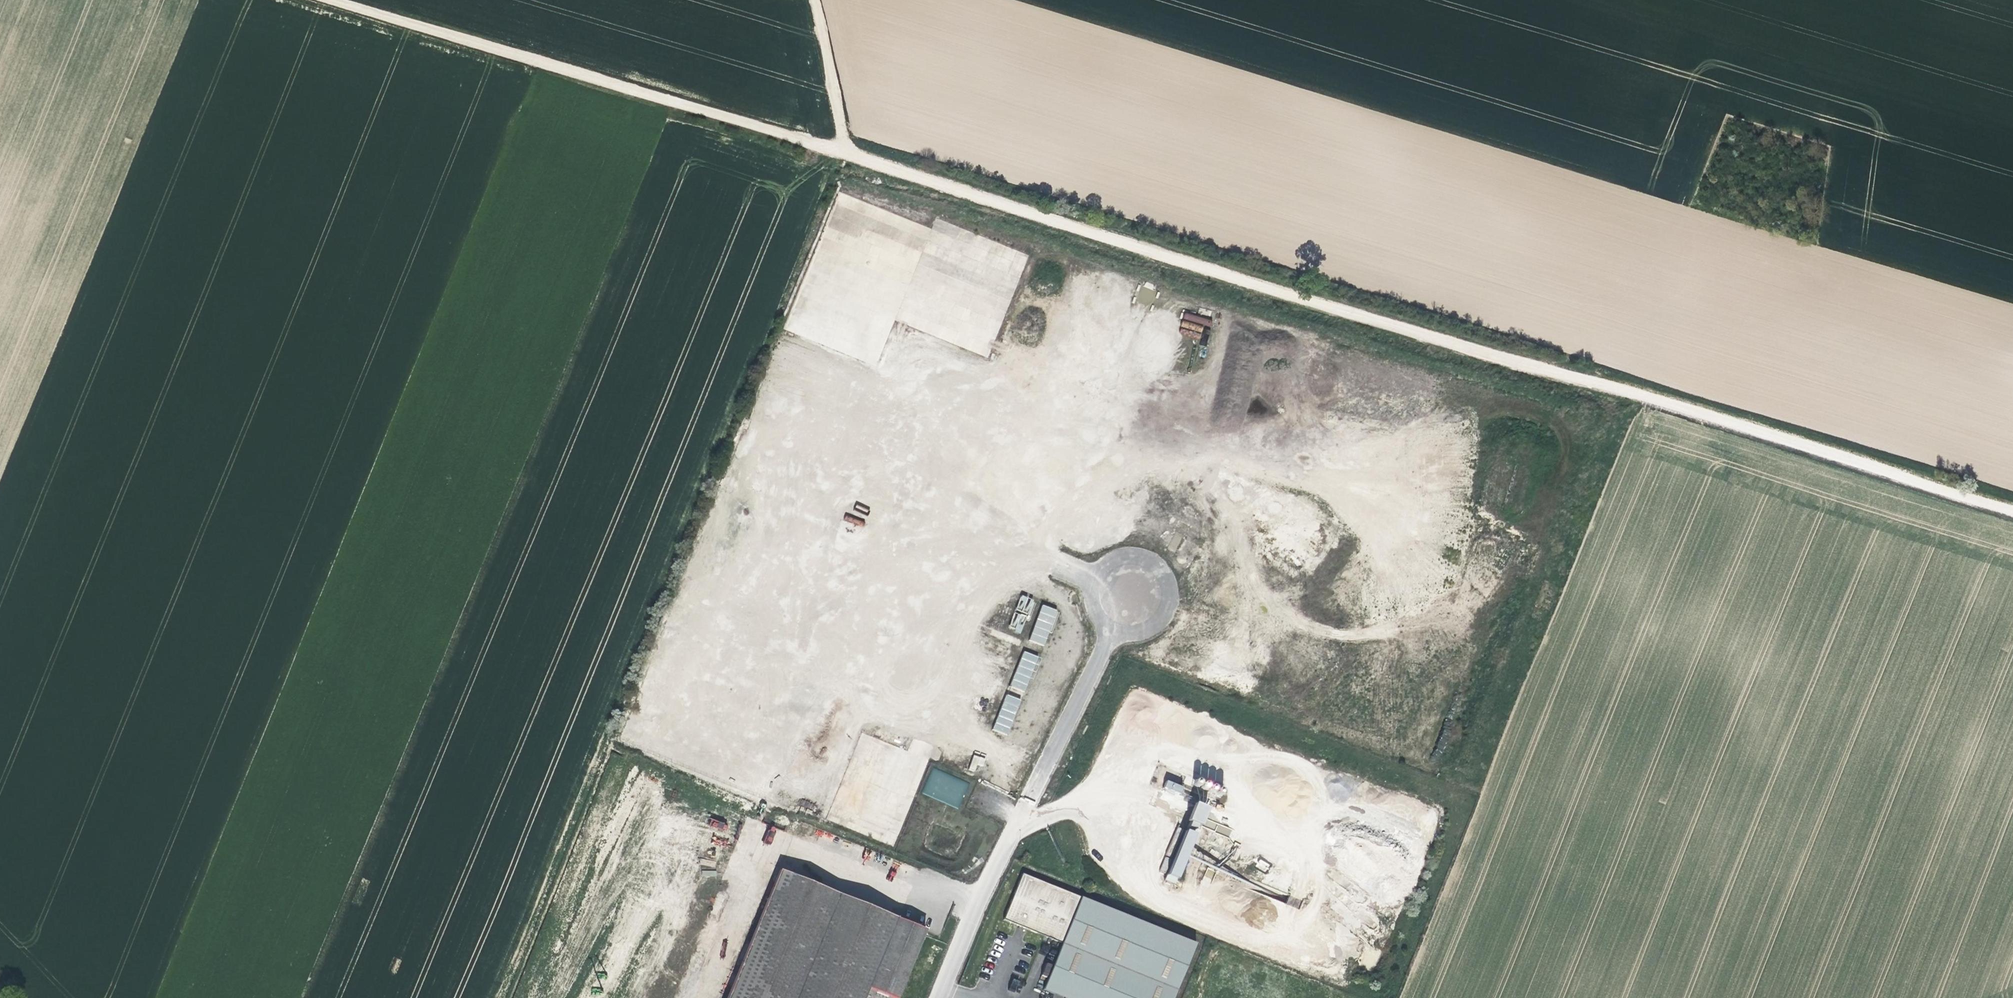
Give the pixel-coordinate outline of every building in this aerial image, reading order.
[(986,241),(843,194),(814,279),(957,326),(986,241)] [(1028,613),(1034,601),(1023,595),(1017,608),(1028,613)] [(1040,604),(1030,641),(1047,646),(1057,609),(1040,604)] [(1014,612),(1009,629),(1021,632),(1026,616),(1014,612)] [(1010,687),(1026,693),(1039,656),(1023,650),(1010,687)] [(1006,694),(993,730),(1008,735),(1022,699),(1006,694)] [(873,838),(895,846),(932,745),(912,738),(908,750),(862,733),(858,743),(859,747),(879,755),(866,757),(867,763),(861,778),(865,779),(861,788),(867,790),(866,794),(876,798),(879,813),(879,814),(882,833),(874,835),(873,838)] [(979,773),(984,757),(974,754),(969,770),(979,773)] [(1167,779),(1164,788),(1182,795),(1185,786),(1167,779)] [(1181,885),(1208,805),(1197,801),(1188,827),(1186,826),(1168,881),(1181,885)] [(1259,860),(1256,868),(1267,872),(1270,864),(1259,860)] [(924,924),(777,865),(724,997),(861,997),(867,983),(895,995),(924,924)] [(1195,947),(1021,875),(1001,921),(1059,945),(1041,990),(1059,997),(1173,997),(1195,947)]
